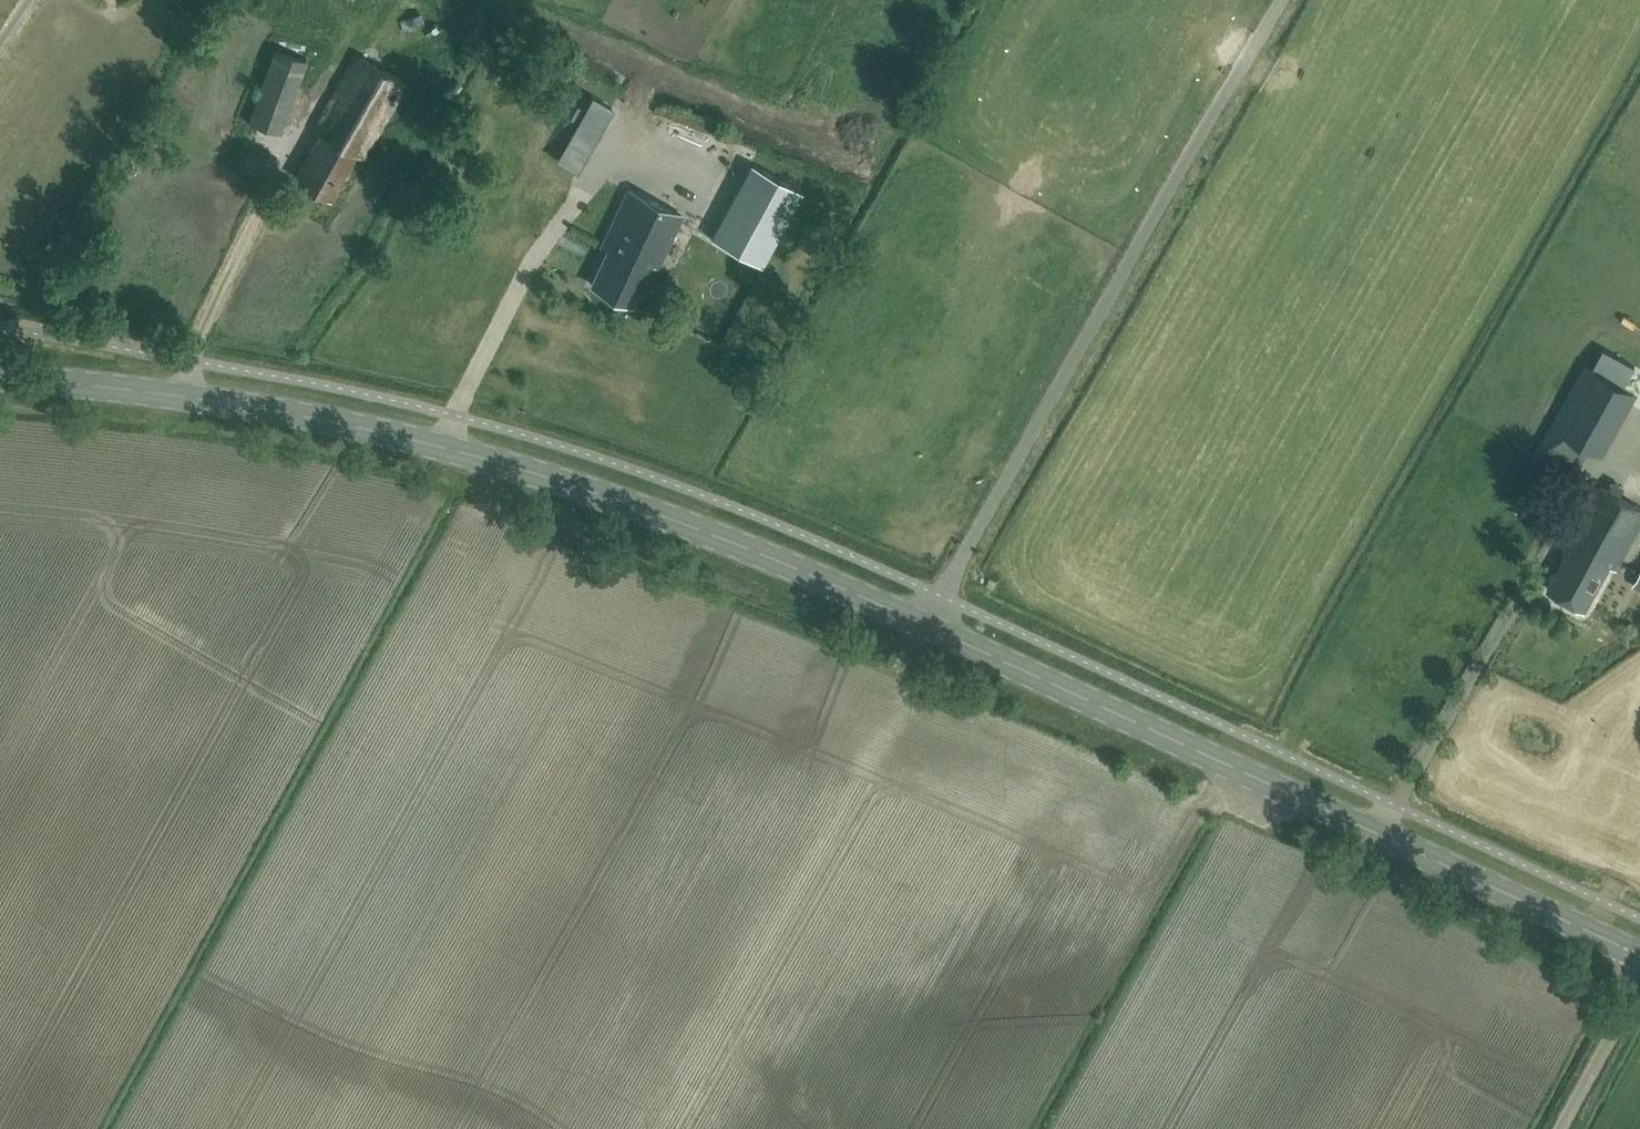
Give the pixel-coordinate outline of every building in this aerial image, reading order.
[(309,60),(306,59),(276,48),(248,121),(282,133),(299,88),(309,60)] [(362,158),(405,82),(356,55),(314,131),(320,134),(295,178),(331,199),(356,154),(362,158)] [(593,98),(582,117),(601,128),(612,109),(593,98)] [(751,164),(711,238),(762,266),(802,191),(751,164)] [(658,266),(682,216),(629,191),(603,246),(609,249),(592,285),(632,304),(652,263),(658,266)] [(1604,455),(1638,393),(1625,386),(1633,371),(1593,349),(1534,458),(1573,480),(1591,448),(1604,455)] [(1639,527),(1639,508),(1601,487),(1565,553),(1567,554),(1547,590),(1585,611),(1609,567),(1616,571),(1639,527)]
